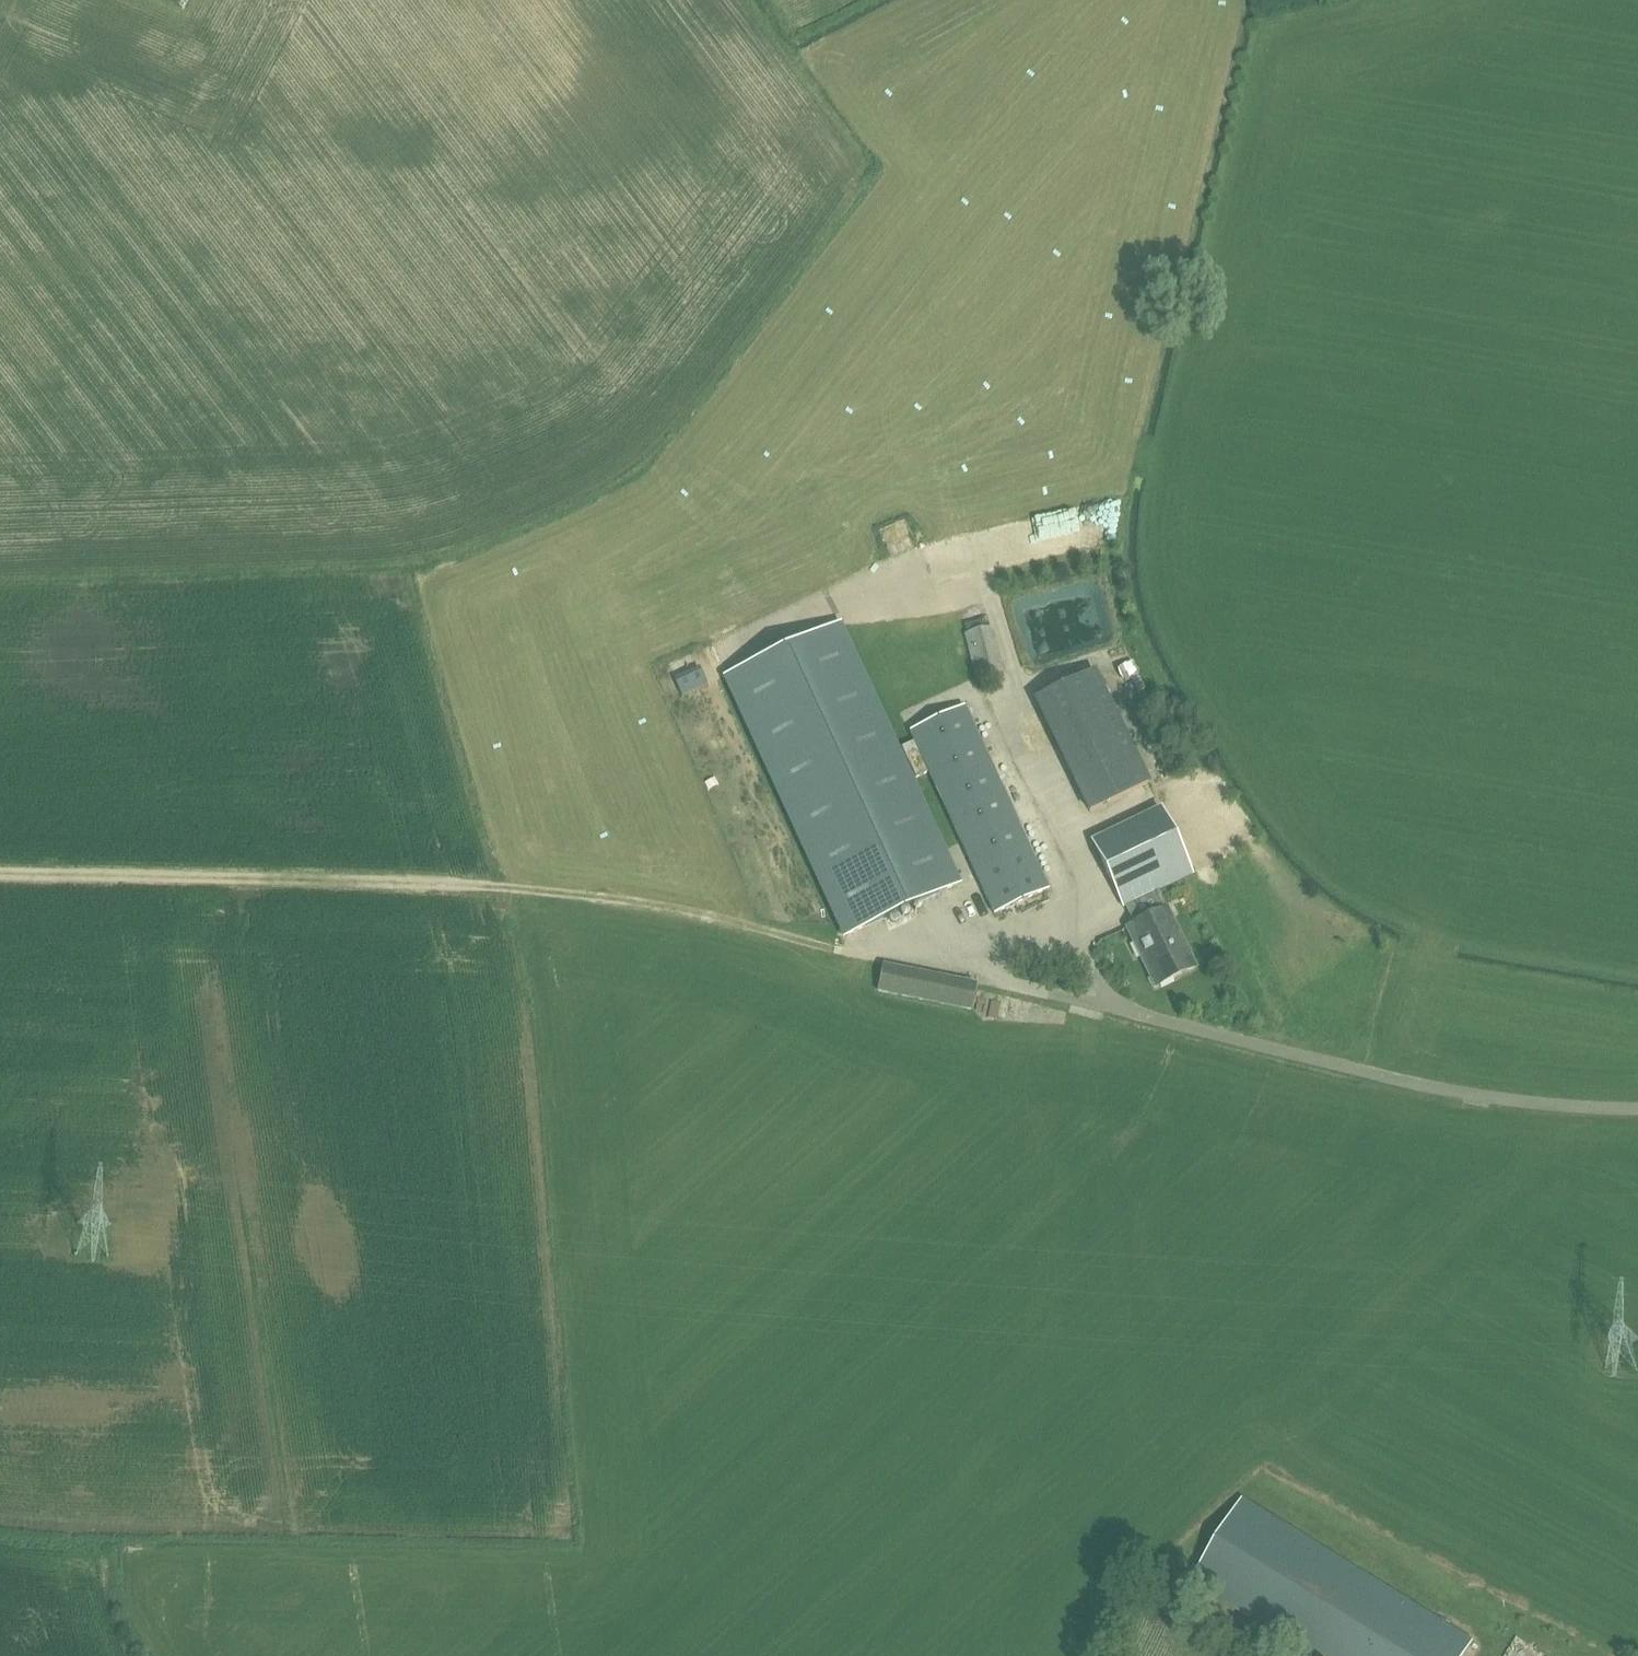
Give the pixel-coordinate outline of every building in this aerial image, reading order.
[(187,11),(192,0),(167,0),(187,11)] [(721,680),(843,940),(963,883),(940,833),(841,624),(721,680)] [(976,679),(1003,673),(992,625),(964,632),(976,679)] [(1088,816),(1152,787),(1096,666),(1033,695),(1088,816)] [(700,669),(675,680),(682,696),(707,685),(700,669)] [(995,914),(1049,889),(965,705),(910,731),(995,914)] [(1122,907),(1193,874),(1160,806),(1090,840),(1122,907)] [(994,913),(955,826),(940,833),(963,883),(953,888),(969,925),(994,913)] [(1167,908),(1134,924),(1128,927),(1156,985),(1194,967),(1167,908)] [(1193,1581),(1315,1655),(1372,1655),(1395,1619),(1455,1655),(1462,1655),(1472,1641),(1243,1499),(1193,1581)] [(1389,1638),(1379,1655),(1421,1655),(1389,1638)]
